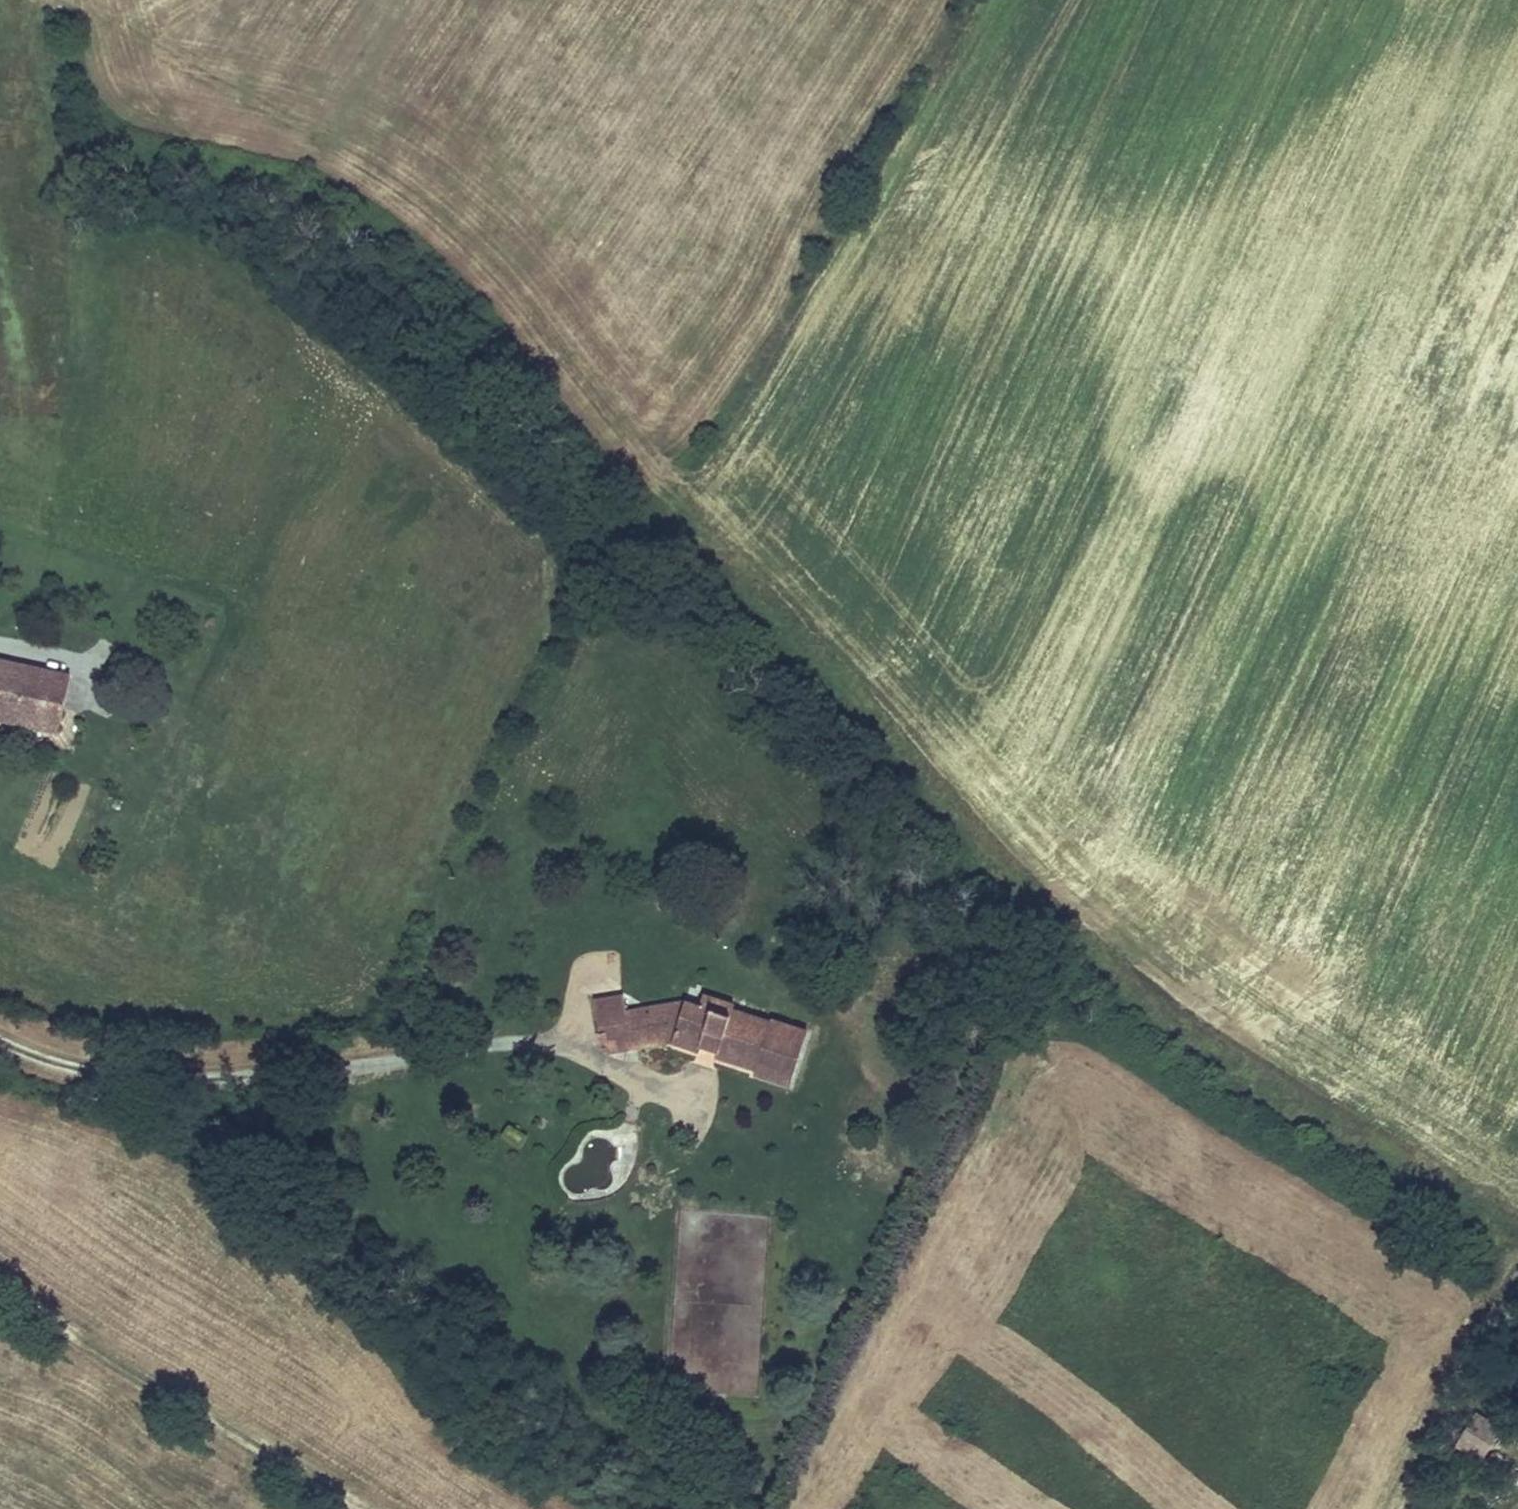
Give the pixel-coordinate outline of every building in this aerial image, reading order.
[(0,655),(0,735),(8,737),(11,723),(57,734),(71,671),(0,655)] [(710,988),(694,982),(681,1034),(771,1061),(768,1068),(805,1079),(824,1016),(748,994),(751,983),(716,972),(710,988)] [(658,989),(638,992),(637,977),(603,982),(604,1017),(615,1016),(616,1030),(627,1040),(646,1039),(645,1013),(658,1012),(658,989)] [(681,1034),(694,982),(658,989),(658,1012),(645,1013),(646,1039),(681,1034)] [(1491,1422),(1472,1458),(1492,1471),(1512,1434),(1491,1422)]
